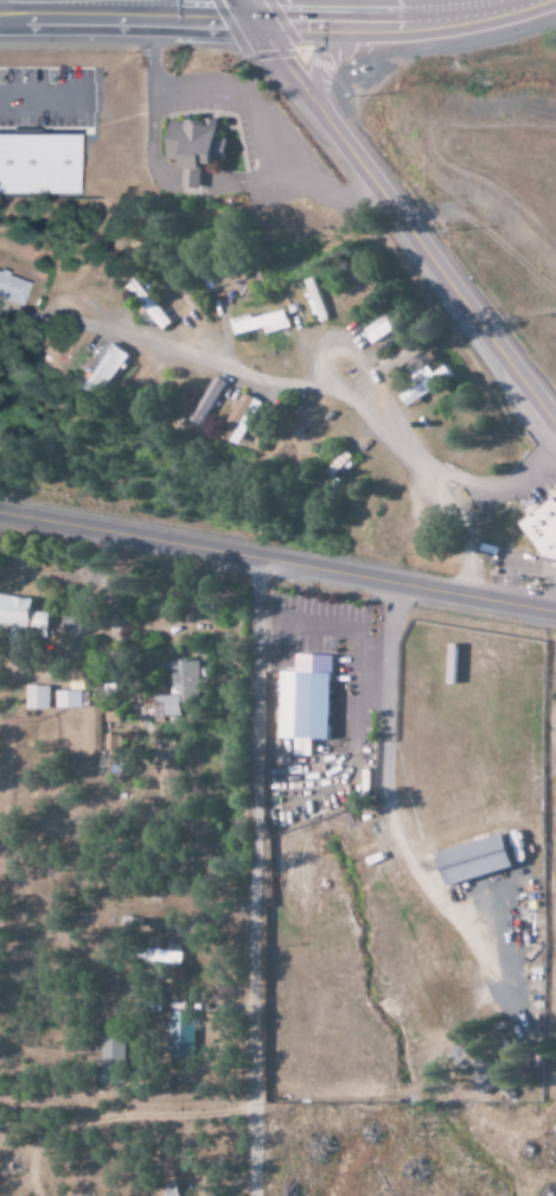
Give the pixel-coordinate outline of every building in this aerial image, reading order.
[(184,187),(202,189),(205,163),(220,164),(221,150),(228,150),(229,139),(218,138),(220,122),(174,117),(169,160),(186,161),(184,187)] [(0,134),(0,193),(74,193),(75,134),(0,134)] [(0,271),(0,298),(23,306),(31,282),(0,271)] [(319,322),(329,319),(317,277),(307,280),(319,322)] [(265,327),(267,333),(291,327),(287,310),(254,318),(253,314),(231,319),(235,335),(265,327)] [(365,326),(372,342),(402,330),(396,314),(365,326)] [(83,386),(105,398),(131,352),(109,340),(83,386)] [(401,394),(408,405),(457,378),(450,365),(436,373),(432,366),(414,376),(419,384),(401,394)] [(241,445),(264,403),(243,391),(220,433),(241,445)] [(523,521),(549,565),(555,561),(555,501),(523,521)] [(0,594),(0,625),(44,630),(46,613),(34,611),(35,598),(0,594)] [(276,671),(274,739),(290,739),(290,755),(307,755),(308,739),(323,740),(326,654),(292,653),(292,671),(276,671)] [(170,661),(171,695),(151,695),(151,718),(177,718),(177,697),(199,697),(198,661),(170,661)] [(47,686),(23,685),(22,709),(47,709),(47,686)] [(80,708),(80,691),(53,691),(54,708),(80,708)] [(102,750),(121,750),(121,736),(102,736),(102,750)] [(181,793),(175,747),(151,750),(157,795),(181,793)] [(431,851),(439,886),(506,870),(498,835),(431,851)] [(179,963),(180,950),(124,946),(123,958),(179,963)] [(166,1058),(190,1058),(191,1012),(167,1012),(166,1058)] [(97,1083),(121,1084),(123,1038),(98,1038),(97,1083)]
